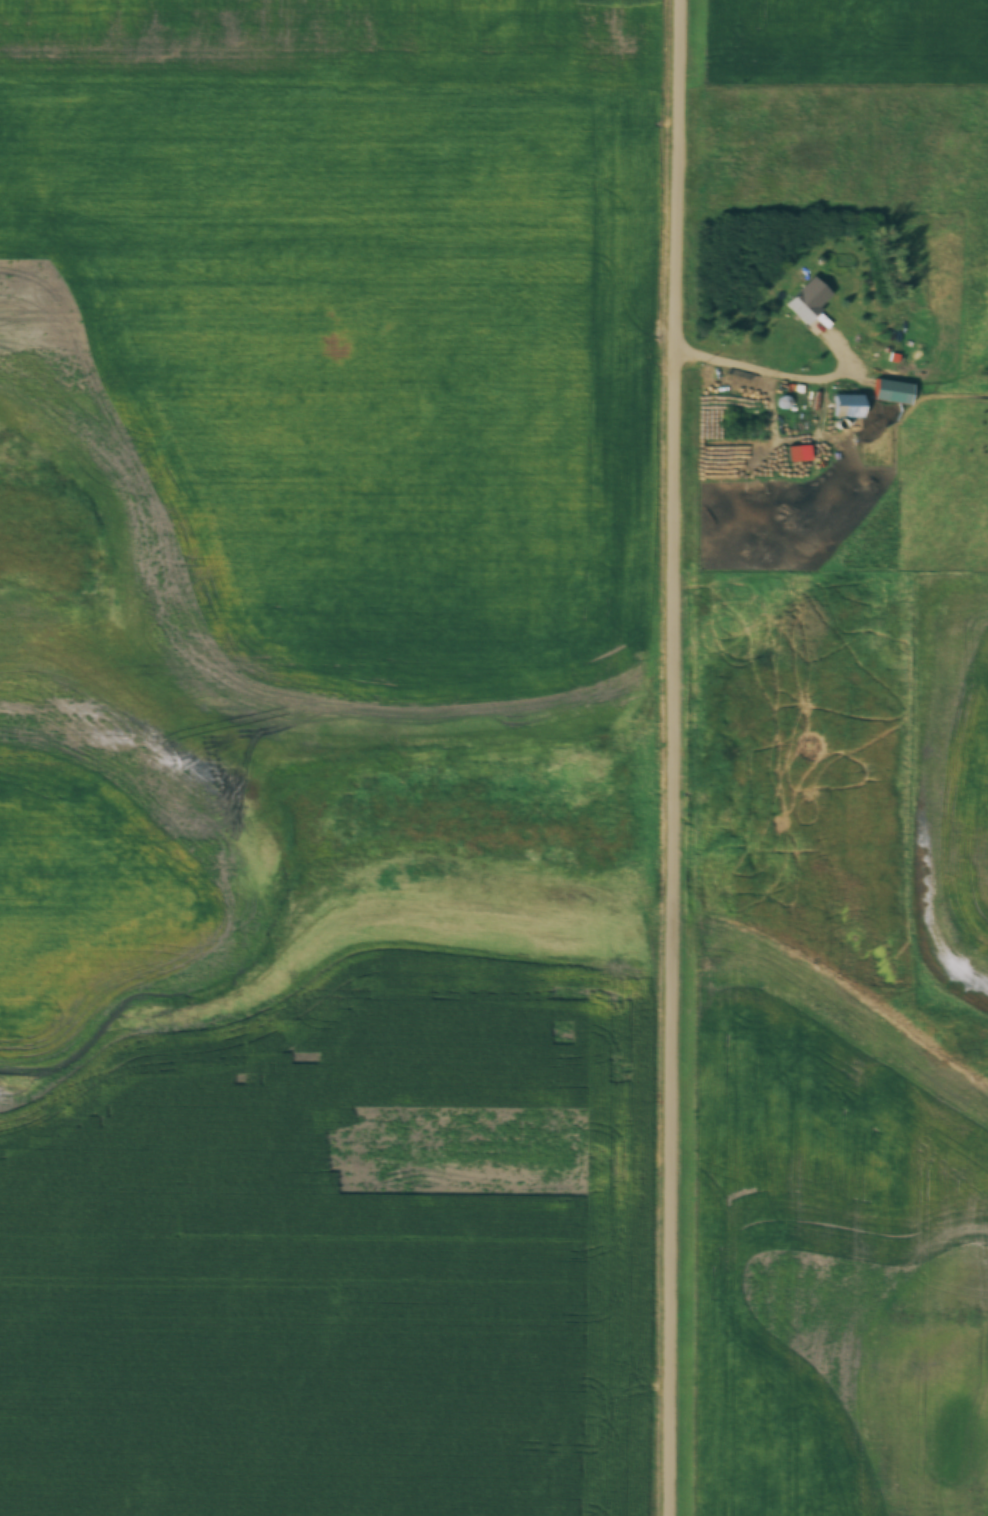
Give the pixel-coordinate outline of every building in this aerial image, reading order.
[(819,310),(796,289),(781,305),(803,326),(819,310)] [(829,419),(859,419),(859,396),(829,396),(829,419)]
